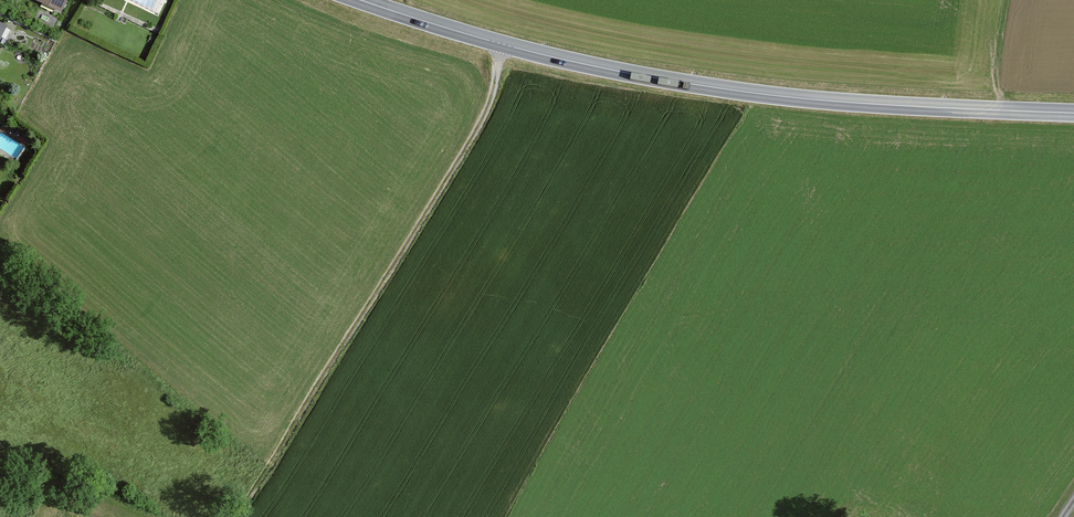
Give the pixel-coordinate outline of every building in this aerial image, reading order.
[(56,14),(63,0),(27,0),(56,14)]
